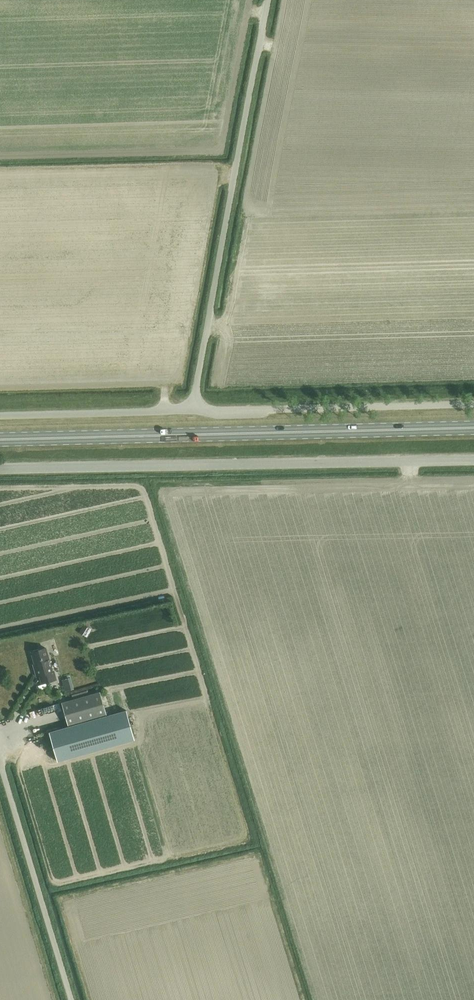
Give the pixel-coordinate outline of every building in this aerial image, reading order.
[(89,626),(84,634),(88,636),(92,629),(89,626)] [(54,681),(51,673),(50,673),(42,650),(35,652),(35,654),(28,656),(33,671),(32,671),(34,679),(37,678),(39,685),(54,681)] [(70,677),(61,679),(65,691),(73,688),(70,677)] [(60,704),(67,727),(105,715),(98,692),(60,704)] [(67,727),(52,732),(60,758),(130,738),(121,710),(105,715),(67,727)]
